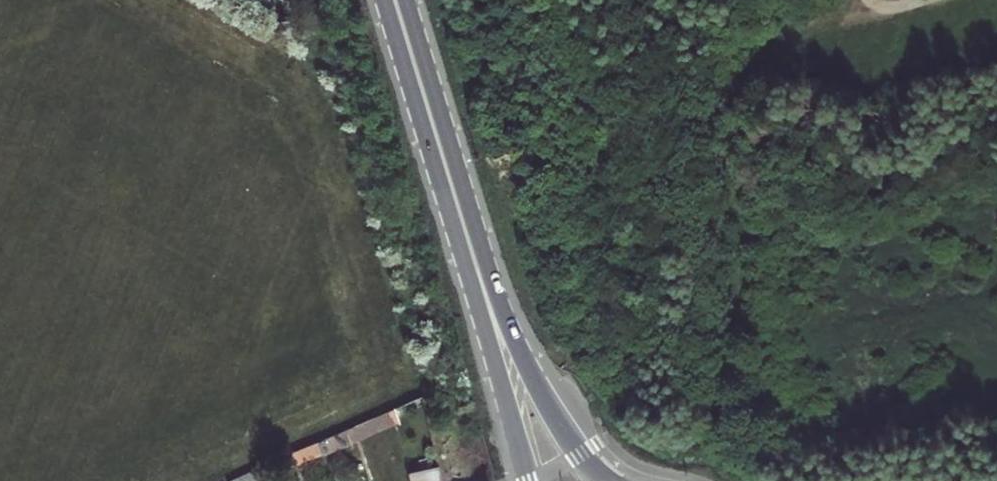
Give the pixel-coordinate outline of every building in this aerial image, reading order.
[(432,467),(403,474),(405,480),(436,480),(432,467)]
